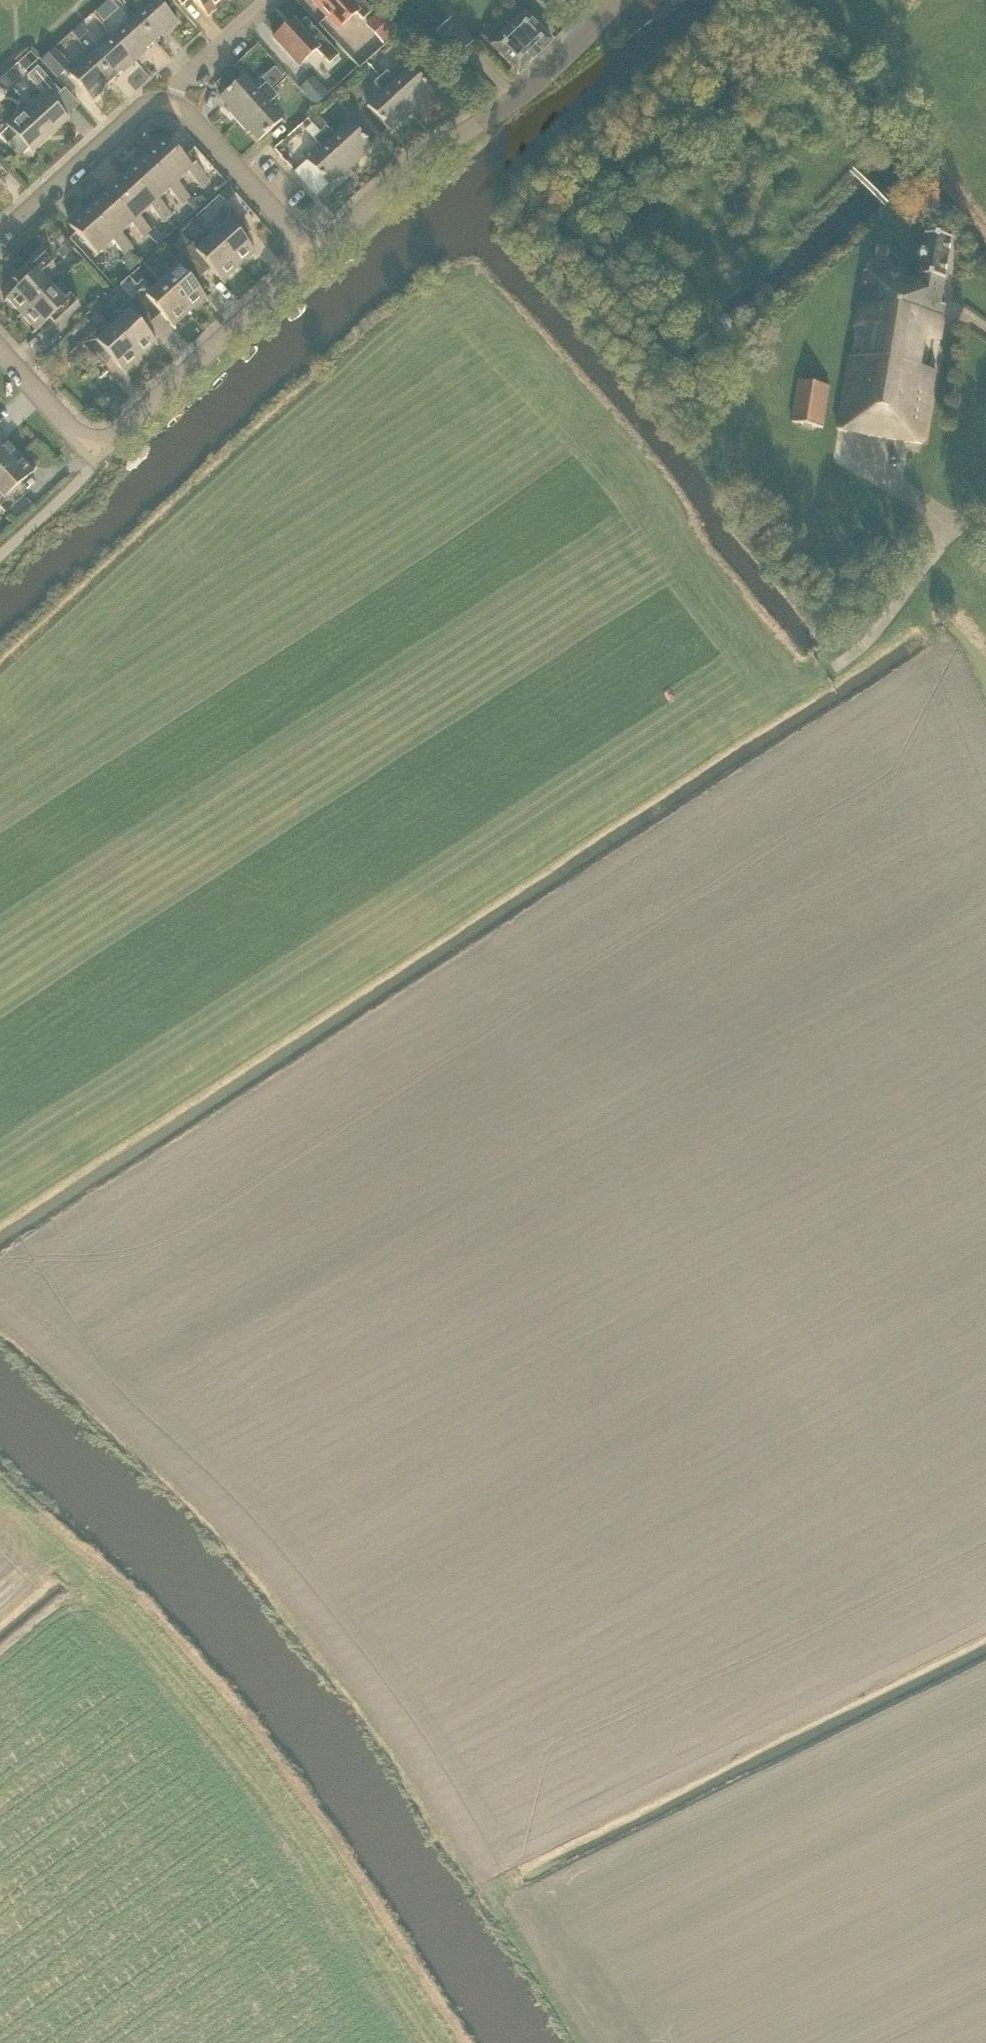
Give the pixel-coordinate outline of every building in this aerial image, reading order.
[(179,24),(157,0),(152,0),(133,17),(155,42),(165,33),(166,35),(179,24)] [(209,17),(227,0),(226,0),(193,0),(209,17)] [(372,12),(361,0),(316,0),(314,2),(339,29),(356,13),(363,20),(372,12)] [(382,9),(367,23),(386,43),(401,29),(382,9)] [(509,27),(490,46),(518,75),(552,42),(524,13),(522,15),(516,9),(504,22),(509,27)] [(108,19),(100,10),(95,16),(103,24),(108,19)] [(148,52),(146,50),(155,42),(133,17),(112,36),(136,62),(148,52)] [(458,56),(473,42),(450,18),(435,33),(458,56)] [(299,66),(307,59),(316,50),(322,57),(329,64),(339,56),(305,20),(297,27),(293,22),(274,39),(299,66)] [(122,72),(123,73),(136,62),(112,36),(91,56),(113,80),(122,72)] [(54,48),(41,61),(56,77),(70,65),(54,48)] [(314,66),(322,57),(316,50),(307,59),(314,66)] [(31,53),(17,64),(24,72),(38,61),(31,53)] [(69,75),(93,101),(105,90),(104,88),(113,80),(91,56),(69,75)] [(277,65),(264,77),(272,86),(285,74),(277,65)] [(432,91),(411,67),(395,81),(387,72),(380,78),(413,113),(425,102),(422,99),(432,91)] [(60,93),(38,68),(27,77),(44,95),(9,127),(17,136),(7,145),(19,158),(29,149),(31,152),(66,120),(50,102),(60,93)] [(13,69),(0,80),(7,87),(19,76),(13,69)] [(303,88),(319,104),(331,92),(315,76),(303,88)] [(243,77),(220,98),(228,107),(226,110),(237,122),(272,90),(266,84),(257,92),(243,77)] [(382,93),(367,107),(388,130),(398,121),(400,124),(413,113),(380,78),(374,84),(382,93)] [(250,132),(259,141),(282,120),(268,105),(278,97),(272,90),(237,122),(248,134),(250,132)] [(364,157),(361,155),(371,146),(350,123),(334,137),(326,128),(320,133),(352,168),(364,157)] [(322,148),(307,162),(327,185),(337,177),(339,179),(352,168),(320,133),(313,139),(322,148)] [(201,188),(209,181),(204,176),(212,169),(194,149),(182,159),(165,140),(146,158),(172,188),(177,184),(188,174),(201,188)] [(177,184),(172,188),(146,158),(127,175),(153,205),(158,201),(169,191),(183,205),(190,199),(177,184)] [(134,222),(139,218),(150,208),(164,223),(171,216),(158,201),(153,205),(127,175),(108,192),(134,222)] [(228,188),(219,196),(226,203),(235,194),(228,188)] [(139,218),(134,222),(108,192),(89,209),(116,239),(120,235),(131,225),(145,240),(152,233),(139,218)] [(89,209),(70,227),(97,256),(112,242),(126,257),(133,250),(120,235),(116,239),(89,209)] [(247,227),(231,209),(215,223),(221,229),(212,238),(238,268),(254,253),(238,235),(247,227)] [(222,282),(238,268),(212,238),(202,247),(196,240),(191,245),(180,233),(169,242),(181,254),(197,273),(206,265),(222,282)] [(861,294),(838,431),(923,445),(944,320),(945,319),(948,306),(942,305),(946,280),(953,240),(927,236),(919,281),(865,272),(862,294),(861,294)] [(890,249),(878,247),(876,257),(889,259),(890,249)] [(172,274),(162,283),(189,313),(205,298),(189,280),(197,273),(181,254),(166,268),(172,274)] [(49,273),(48,273),(53,270),(47,264),(38,255),(16,274),(25,283),(7,299),(22,316),(51,289),(42,279),(49,273)] [(173,327),(189,313),(162,283),(152,292),(147,286),(143,281),(137,287),(128,278),(119,287),(131,299),(148,318),(157,310),(173,327)] [(80,308),(66,293),(60,298),(51,289),(22,316),(36,332),(49,320),(57,329),(80,308)] [(148,318),(131,299),(116,313),(122,319),(112,328),(139,358),(155,343),(139,325),(148,318)] [(97,331),(82,345),(98,363),(107,355),(123,372),(139,358),(112,328),(103,337),(97,331)] [(831,387),(801,381),(794,423),(824,428),(831,387)] [(19,456),(4,440),(0,443),(0,473),(19,456)] [(5,514),(24,497),(16,488),(33,472),(19,456),(0,473),(0,508),(5,514)]
